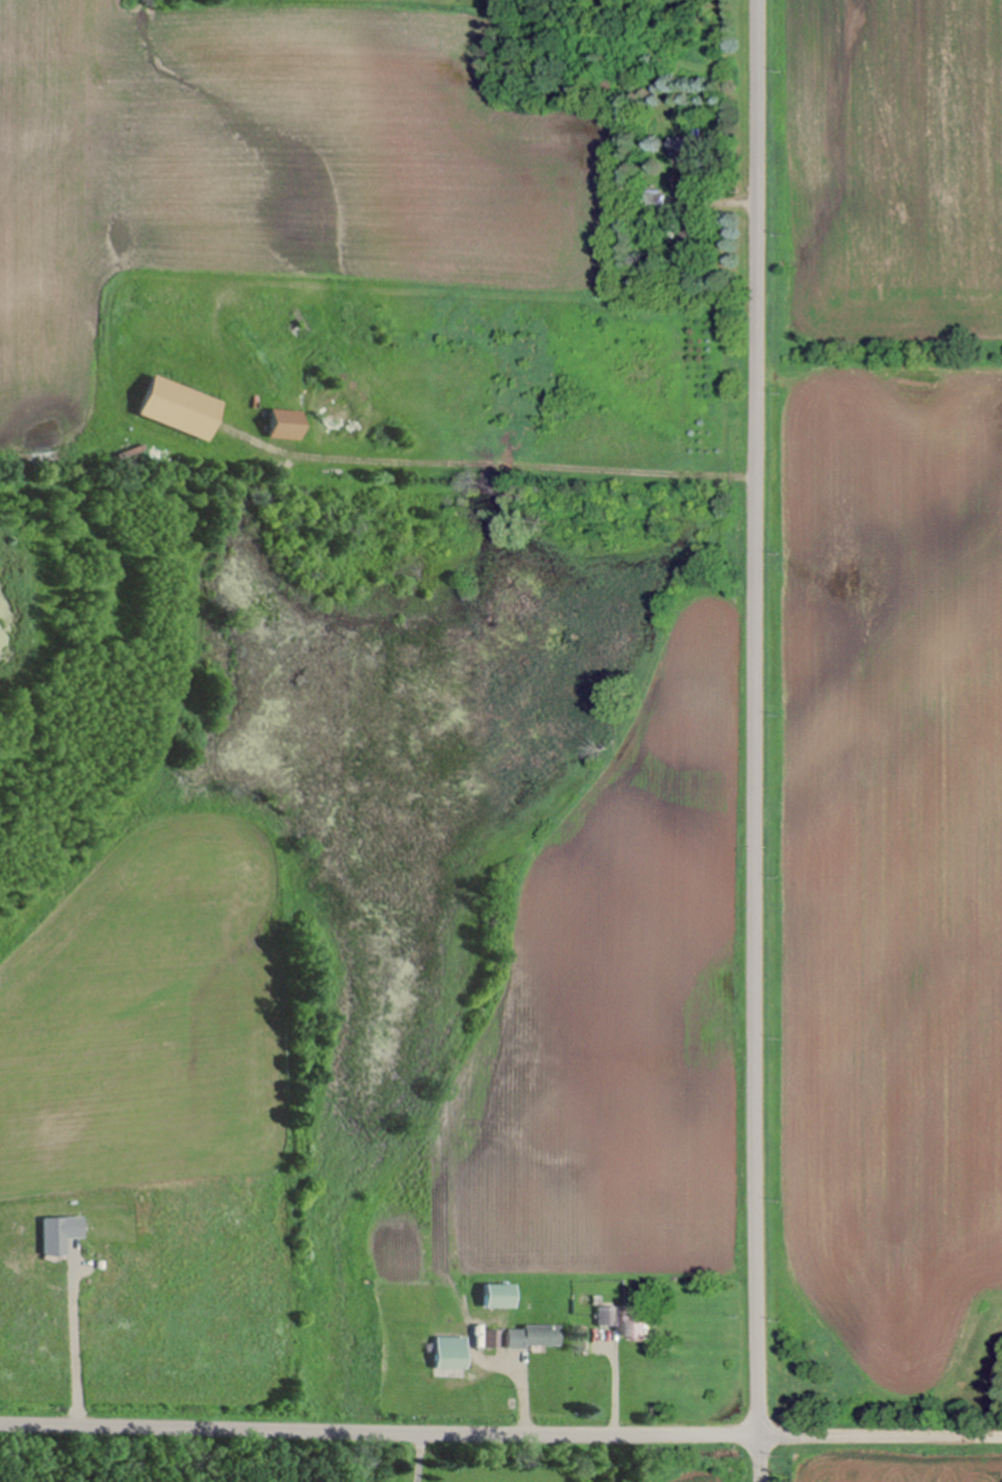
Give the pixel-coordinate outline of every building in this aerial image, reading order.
[(685,156),(685,168),(707,168),(707,138),(671,138),(671,156),(685,156)] [(644,192),(644,212),(664,213),(665,192),(644,192)] [(139,417),(209,442),(224,402),(153,376),(139,417)] [(304,441),(305,412),(272,410),(270,439),(304,441)] [(515,1286),(485,1286),(485,1310),(515,1310),(515,1286)] [(655,1321),(641,1321),(641,1308),(627,1308),(627,1344),(655,1344),(655,1321)] [(617,1309),(597,1309),(597,1328),(617,1328),(617,1309)] [(561,1328),(507,1328),(507,1349),(561,1349),(561,1328)] [(498,1349),(498,1332),(484,1332),(484,1349),(498,1349)] [(466,1339),(435,1339),(435,1371),(466,1371),(466,1339)]
